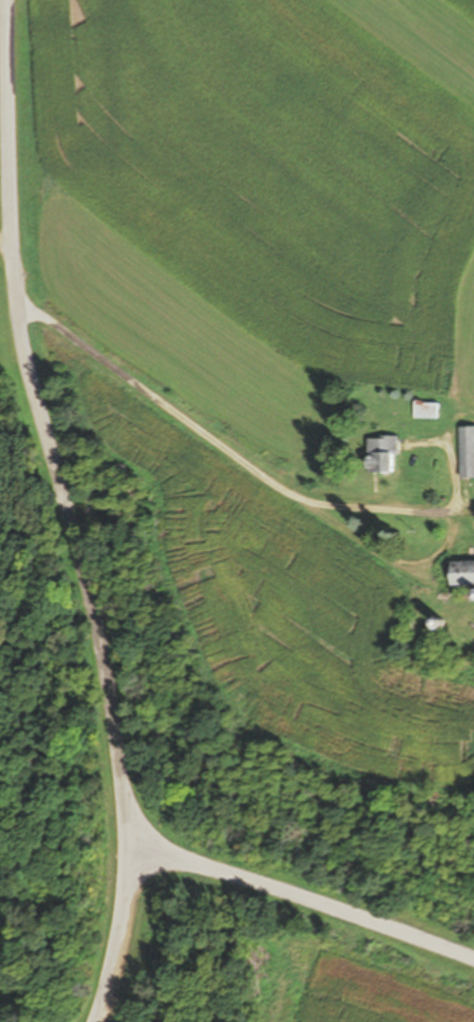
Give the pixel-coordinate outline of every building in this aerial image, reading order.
[(438,417),(438,401),(413,401),(413,417),(438,417)] [(473,477),(473,426),(458,426),(459,477),(473,477)] [(396,435),(365,435),(365,471),(396,471),(396,435)] [(445,561),(446,586),(473,586),(473,561),(445,561)]
